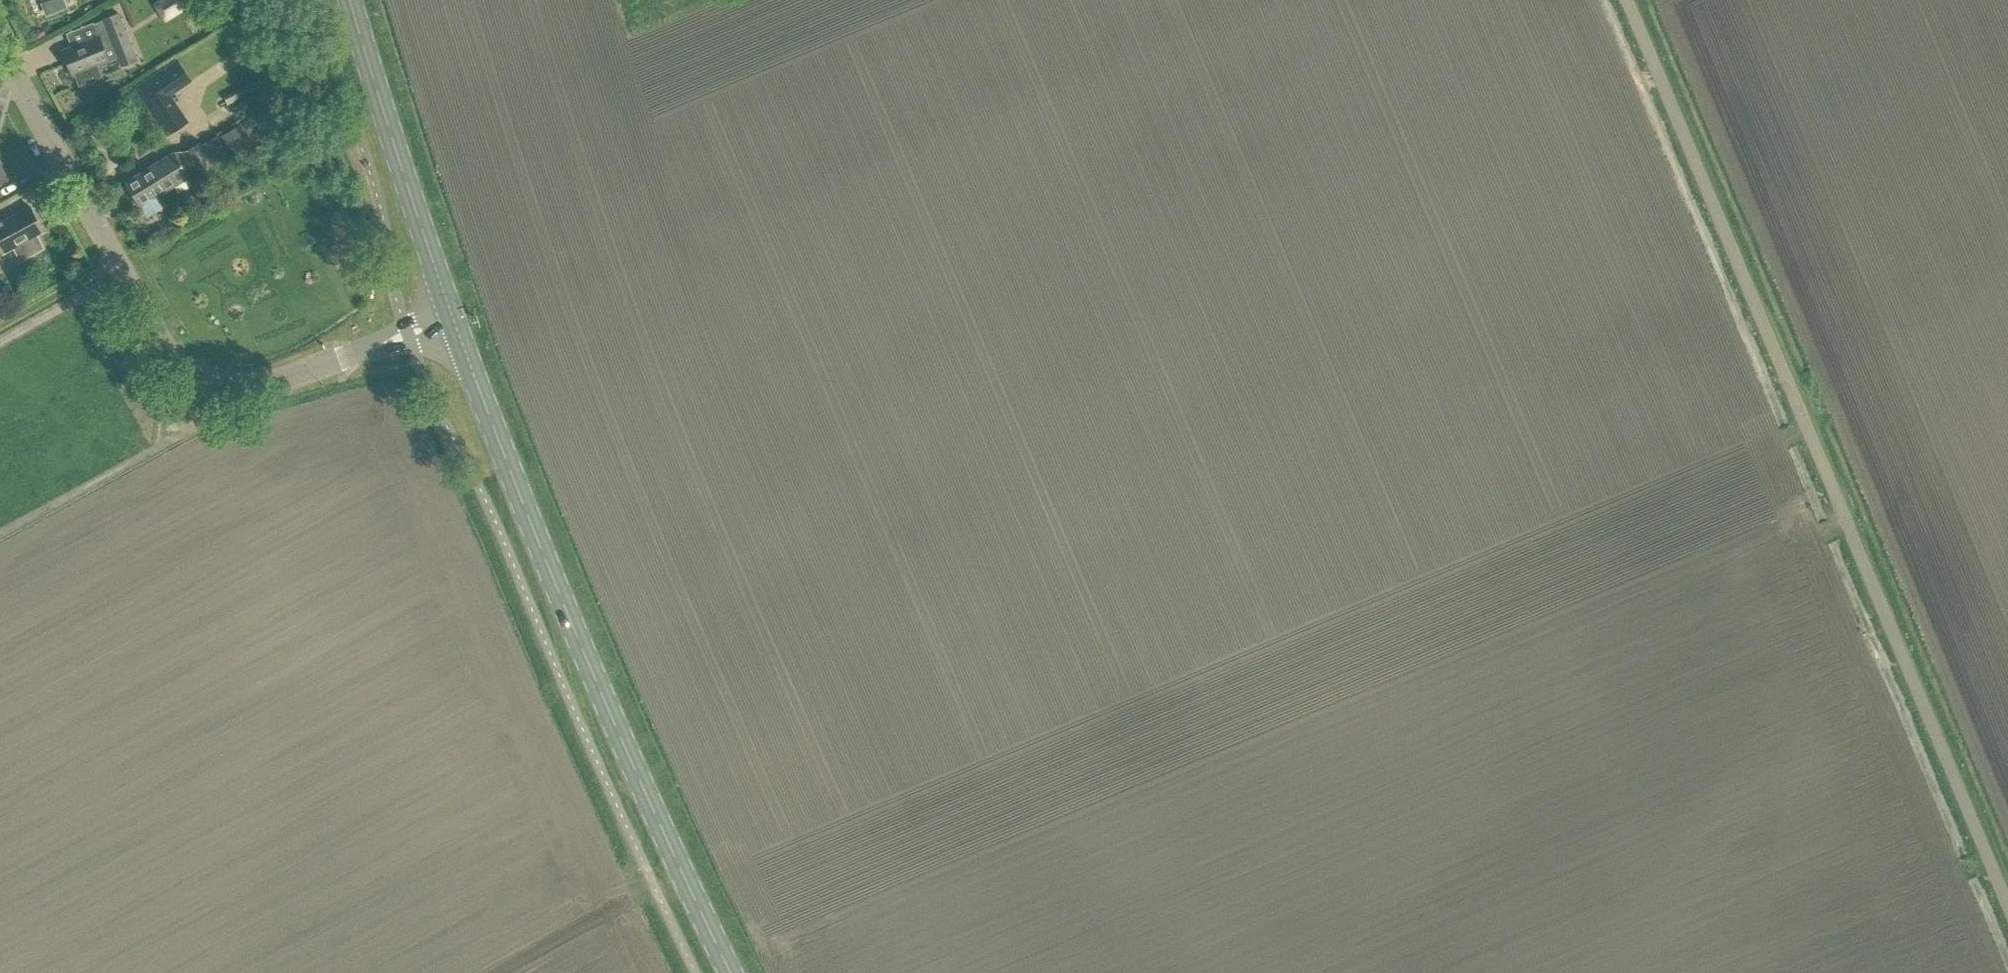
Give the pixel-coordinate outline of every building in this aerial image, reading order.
[(68,8),(65,0),(43,0),(43,1),(48,15),(68,8)] [(178,13),(193,4),(191,0),(169,0),(178,13)] [(98,35),(62,50),(72,76),(76,74),(80,84),(101,75),(97,66),(110,61),(105,48),(114,45),(122,64),(137,58),(118,12),(104,18),(104,20),(94,24),(98,35)] [(239,126),(222,136),(233,153),(250,143),(239,126)] [(200,145),(206,156),(214,167),(231,157),(217,135),(200,145)] [(186,152),(193,164),(206,156),(200,145),(199,143),(186,152)] [(148,167),(165,192),(190,177),(173,151),(148,167)] [(206,156),(193,164),(201,177),(214,169),(214,167),(206,156)] [(125,181),(141,207),(147,217),(164,206),(158,196),(165,192),(148,167),(125,181)] [(15,247),(21,259),(43,247),(37,236),(45,232),(31,207),(3,222),(0,216),(0,245),(4,253),(15,247)]
